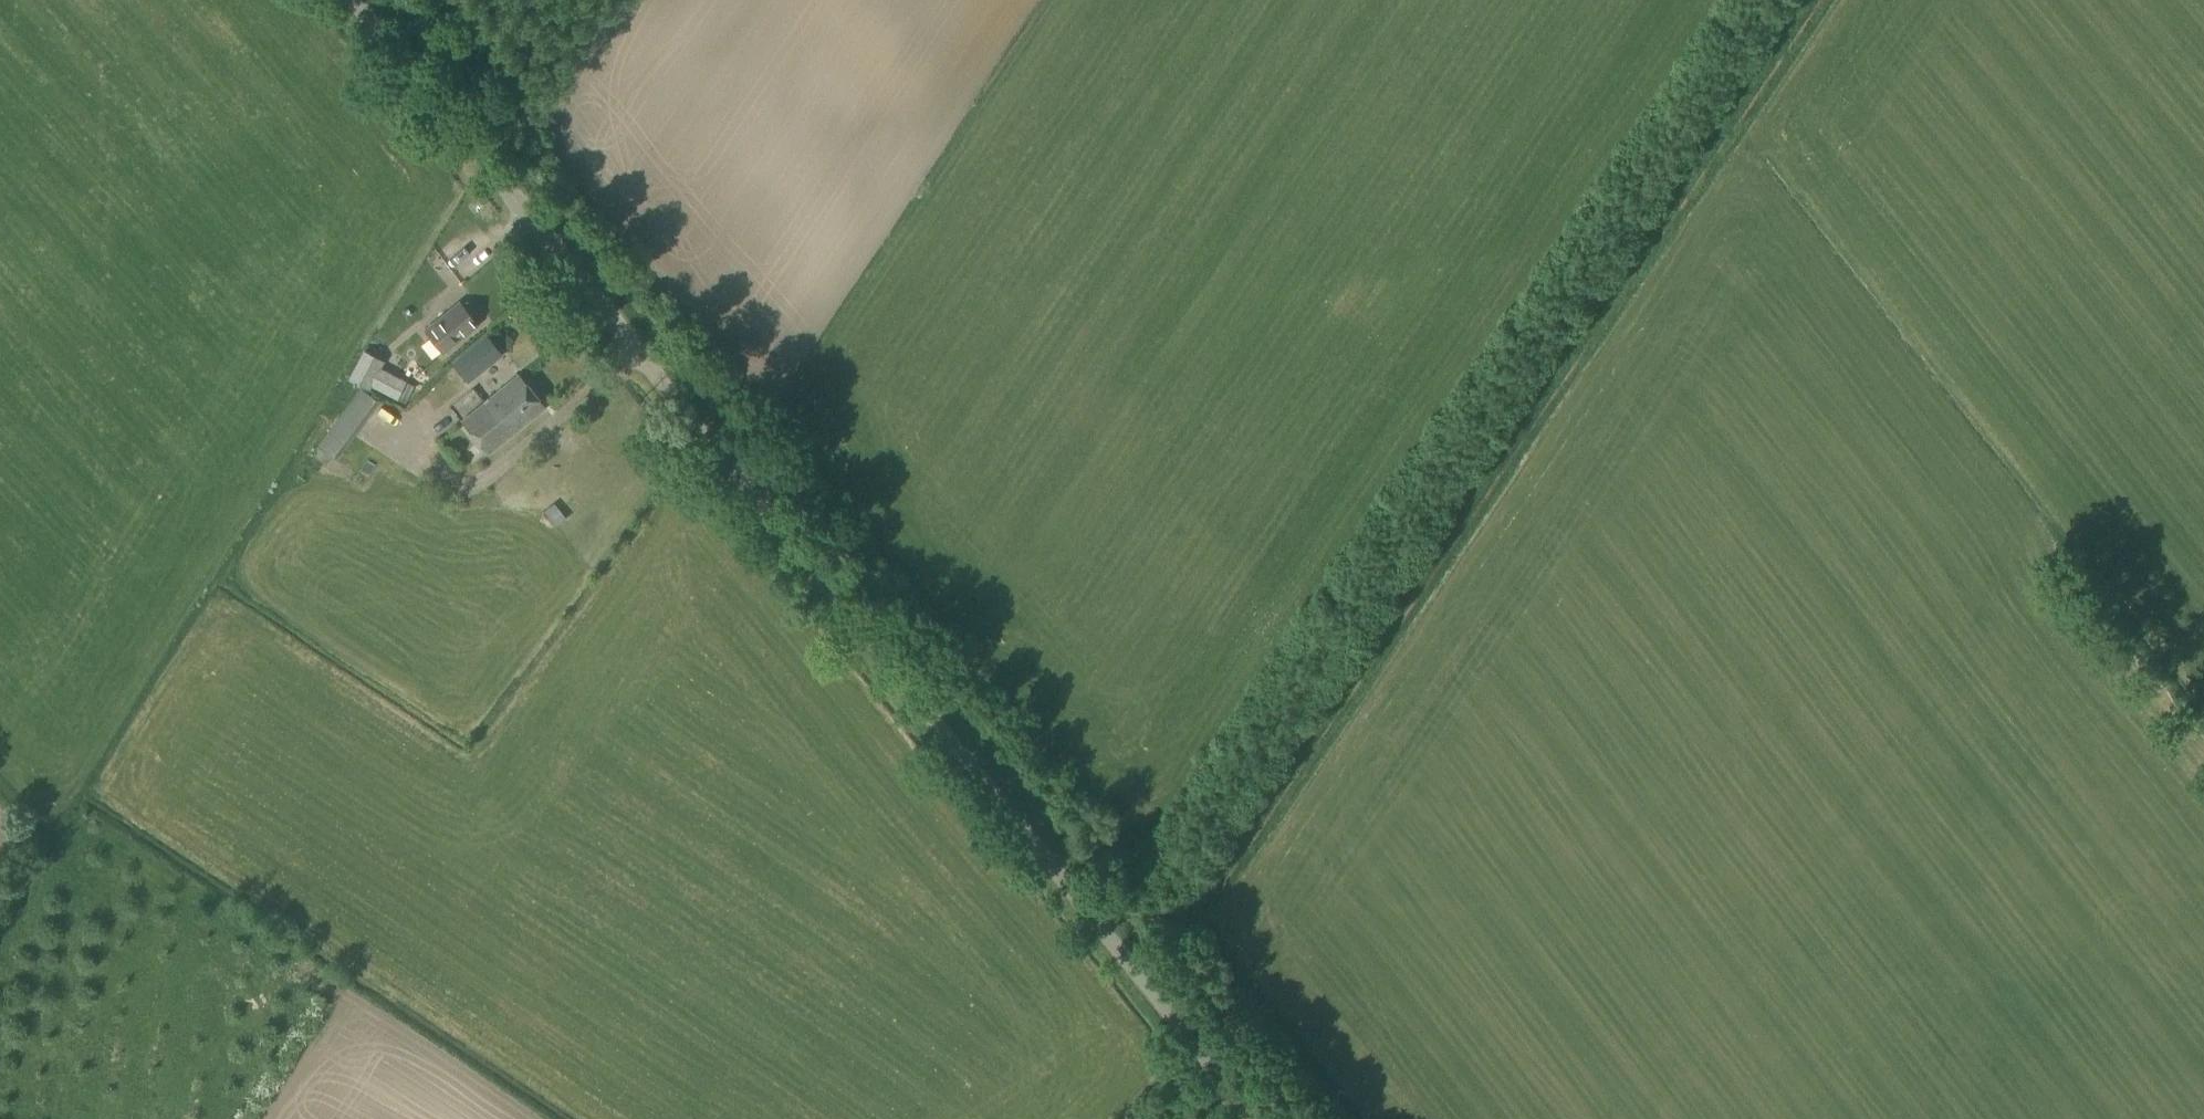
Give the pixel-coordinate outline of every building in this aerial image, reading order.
[(467,301),(462,305),(460,302),(425,330),(443,352),(478,325),(475,322),(480,318),(467,301)] [(467,382),(502,354),(487,336),(452,363),(467,382)] [(378,366),(368,385),(404,403),(414,385),(378,366)] [(487,454),(545,408),(518,375),(461,422),(487,454)] [(338,459),(380,402),(361,388),(319,445),(338,459)] [(554,504),(545,512),(556,526),(565,518),(554,504)]
